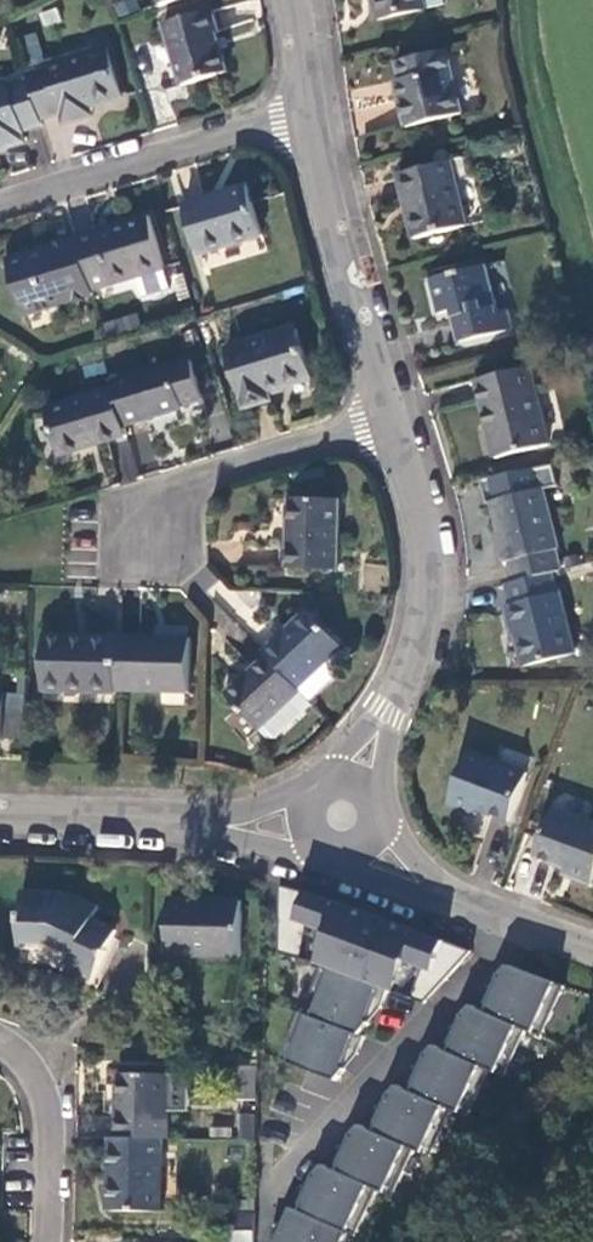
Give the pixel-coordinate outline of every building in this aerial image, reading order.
[(444,0),(372,0),(377,23),(445,7),(444,0)] [(216,35),(210,13),(161,27),(178,88),(223,76),(212,36),(216,35)] [(28,81),(40,121),(59,115),(61,126),(91,117),(88,109),(97,106),(120,100),(105,47),(44,65),(45,69),(26,74),(28,81)] [(462,116),(447,52),(397,65),(401,82),(404,97),(398,99),(405,129),(462,116)] [(41,126),(40,121),(28,81),(7,88),(6,84),(0,86),(0,142),(2,141),(5,151),(24,145),(21,132),(41,126)] [(395,84),(398,99),(404,97),(401,82),(395,84)] [(100,115),(97,106),(88,109),(91,117),(100,115)] [(465,228),(449,164),(398,176),(412,240),(465,228)] [(260,235),(245,186),(182,204),(196,253),(260,235)] [(75,239),(89,290),(162,268),(146,215),(74,236),(75,239)] [(21,315),(91,295),(89,290),(75,239),(6,260),(21,315)] [(496,315),(486,269),(428,283),(435,318),(449,314),(456,346),(511,333),(507,312),(496,315)] [(310,379),(294,327),(225,348),(242,408),(269,400),(267,392),(310,379)] [(110,389),(121,426),(180,409),(180,407),(200,401),(188,362),(168,367),(167,365),(108,383),(110,389)] [(546,447),(526,368),(474,381),(493,460),(546,447)] [(57,455),(123,434),(121,426),(110,389),(43,409),(57,455)] [(482,505),(487,504),(535,492),(553,488),(548,466),(477,482),(482,505)] [(550,575),(556,573),(551,552),(555,551),(544,512),(540,512),(535,492),(487,504),(496,542),(493,542),(499,565),(506,563),(511,584),(550,575)] [(335,569),(337,498),(286,497),(283,567),(335,569)] [(365,567),(364,589),(384,589),(384,568),(365,567)] [(555,595),(550,575),(511,584),(507,585),(512,606),(505,608),(510,629),(513,628),(524,669),(571,657),(566,637),(569,636),(558,594),(555,595)] [(264,654),(307,698),(333,672),(322,659),(338,642),(306,609),(262,651),(264,654)] [(113,690),(114,636),(42,634),(41,684),(83,684),(83,691),(113,692),(113,690)] [(187,638),(114,636),(113,690),(186,691),(187,638)] [(269,741),(309,701),(307,698),(264,654),(223,694),(269,741)] [(21,738),(22,709),(1,708),(1,738),(21,738)] [(506,822),(524,775),(464,751),(443,804),(464,813),(468,802),(476,805),(474,809),(506,822)] [(472,816),(474,809),(476,805),(468,802),(464,813),(472,816)] [(592,873),(592,828),(549,811),(530,858),(563,871),(565,865),(572,868),(568,880),(587,888),(592,873)] [(560,878),(568,880),(572,868),(565,865),(563,871),(560,878)] [(420,1002),(468,951),(319,897),(275,886),(274,952),(317,964),(383,989),(420,1002)] [(63,896),(61,896),(44,943),(53,945),(66,952),(60,966),(88,979),(110,931),(86,919),(92,906),(64,894),(63,896)] [(44,943),(61,896),(16,895),(15,941),(35,941),(44,943)] [(236,957),(237,901),(164,900),(165,955),(236,957)] [(383,989),(317,964),(316,966),(300,1013),(355,1033),(365,1022),(362,1020),(368,1005),(377,1008),(383,989)] [(482,988),(474,1007),(523,1028),(539,1035),(561,985),(505,964),(495,975),(497,977),(490,992),(482,988)] [(445,1028),(437,1047),(486,1068),(502,1075),(523,1028),(474,1007),(468,1004),(458,1015),(460,1017),(454,1032),(445,1028)] [(300,1013),(294,1011),(276,1059),(332,1080),(341,1069),(339,1066),(345,1051),(353,1054),(359,1035),(355,1033),(300,1013)] [(449,1108),(465,1116),(486,1068),(437,1047),(431,1044),(421,1055),(423,1057),(417,1072),(409,1069),(400,1087),(449,1108)] [(250,1102),(251,1068),(231,1069),(230,1102),(250,1102)] [(157,1139),(162,1139),(163,1074),(113,1074),(112,1138),(157,1139)] [(428,1156),(449,1108),(400,1087),(394,1084),(384,1095),(386,1097),(380,1112),(372,1108),(363,1127),(412,1148),(428,1156)] [(391,1196),(412,1148),(363,1127),(357,1124),(347,1135),(350,1137),(343,1152),(335,1148),(326,1167),(375,1188),(391,1196)] [(155,1211),(157,1139),(112,1138),(106,1138),(105,1210),(155,1211)] [(355,1236),(375,1188),(326,1167),(320,1164),(310,1175),(313,1177),(306,1192),(298,1188),(289,1207),(295,1209),(347,1232),(355,1236)] [(247,1211),(248,1198),(231,1198),(231,1210),(247,1211)] [(295,1209),(289,1223),(270,1223),(270,1241),(343,1241),(347,1232),(295,1209)] [(247,1231),(247,1211),(231,1210),(230,1231),(247,1231)]
